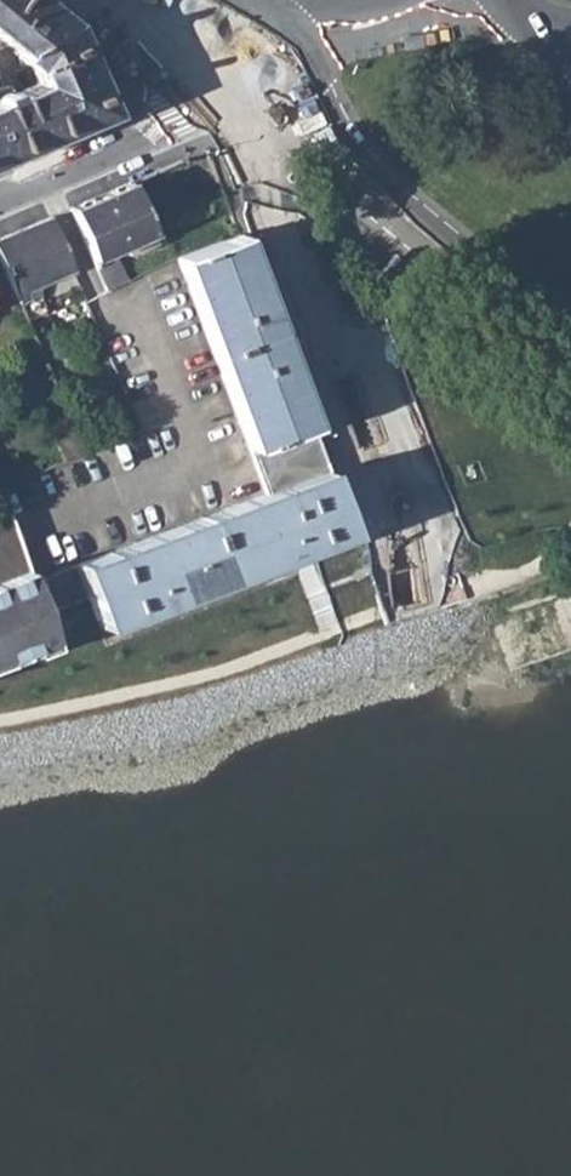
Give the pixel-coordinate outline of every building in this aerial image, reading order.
[(109,116),(69,27),(37,0),(0,0),(0,41),(15,54),(22,67),(0,76),(0,78),(4,89),(0,90),(0,161),(109,116)] [(71,208),(93,257),(124,245),(128,255),(158,243),(132,182),(71,208)] [(19,300),(38,293),(36,286),(71,272),(48,218),(0,238),(0,256),(19,300)] [(178,258),(268,493),(327,471),(237,235),(178,258)] [(95,262),(107,289),(126,281),(114,254),(95,262)] [(88,597),(100,628),(281,560),(352,533),(327,471),(268,493),(39,579),(51,611),(88,597)] [(36,655),(35,651),(53,644),(31,582),(1,490),(0,490),(0,667),(36,655)] [(57,653),(53,644),(35,651),(36,655),(38,661),(57,653)]
